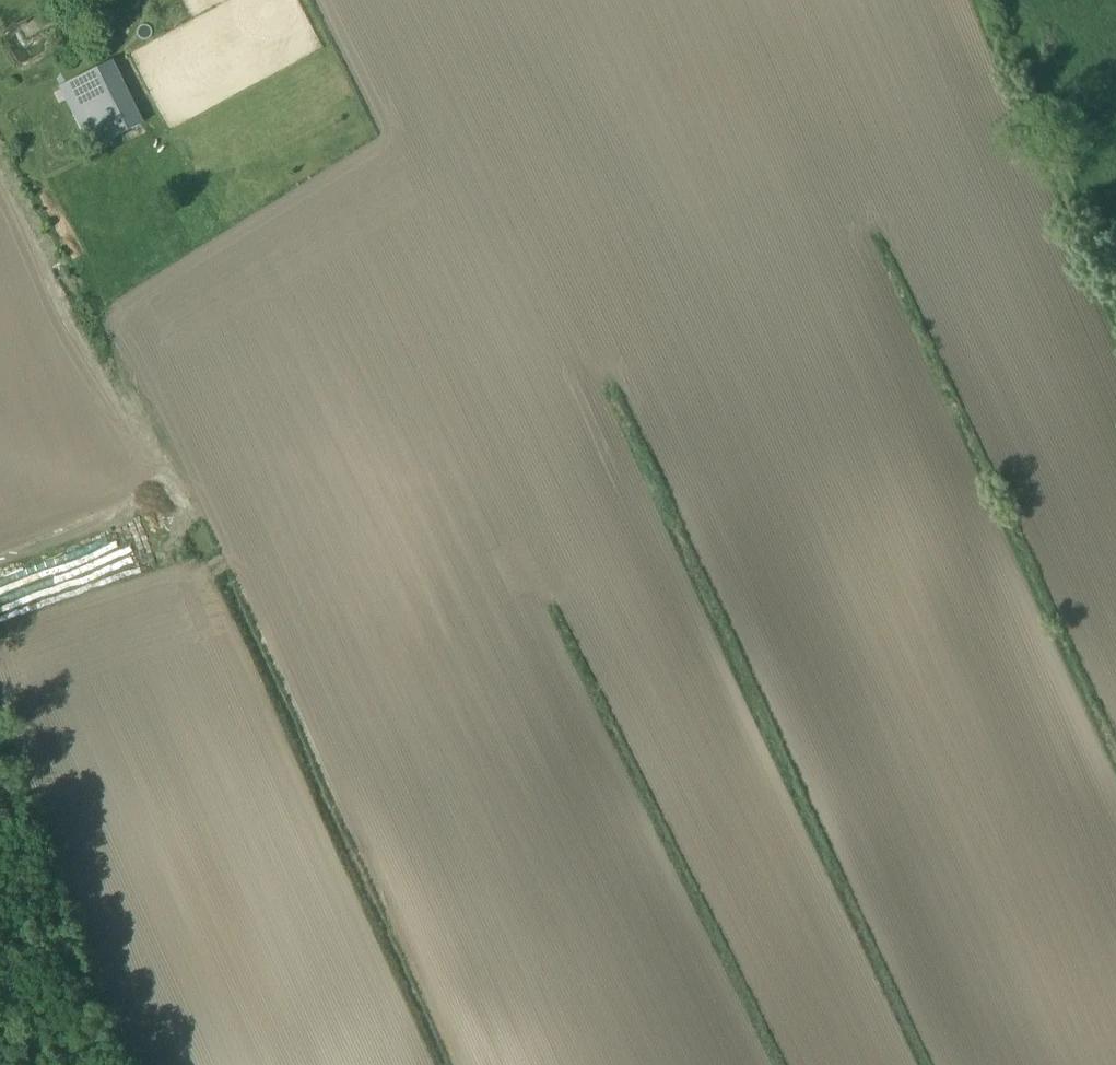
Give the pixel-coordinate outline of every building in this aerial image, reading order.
[(110,60),(57,87),(90,151),(142,124),(110,60)]
